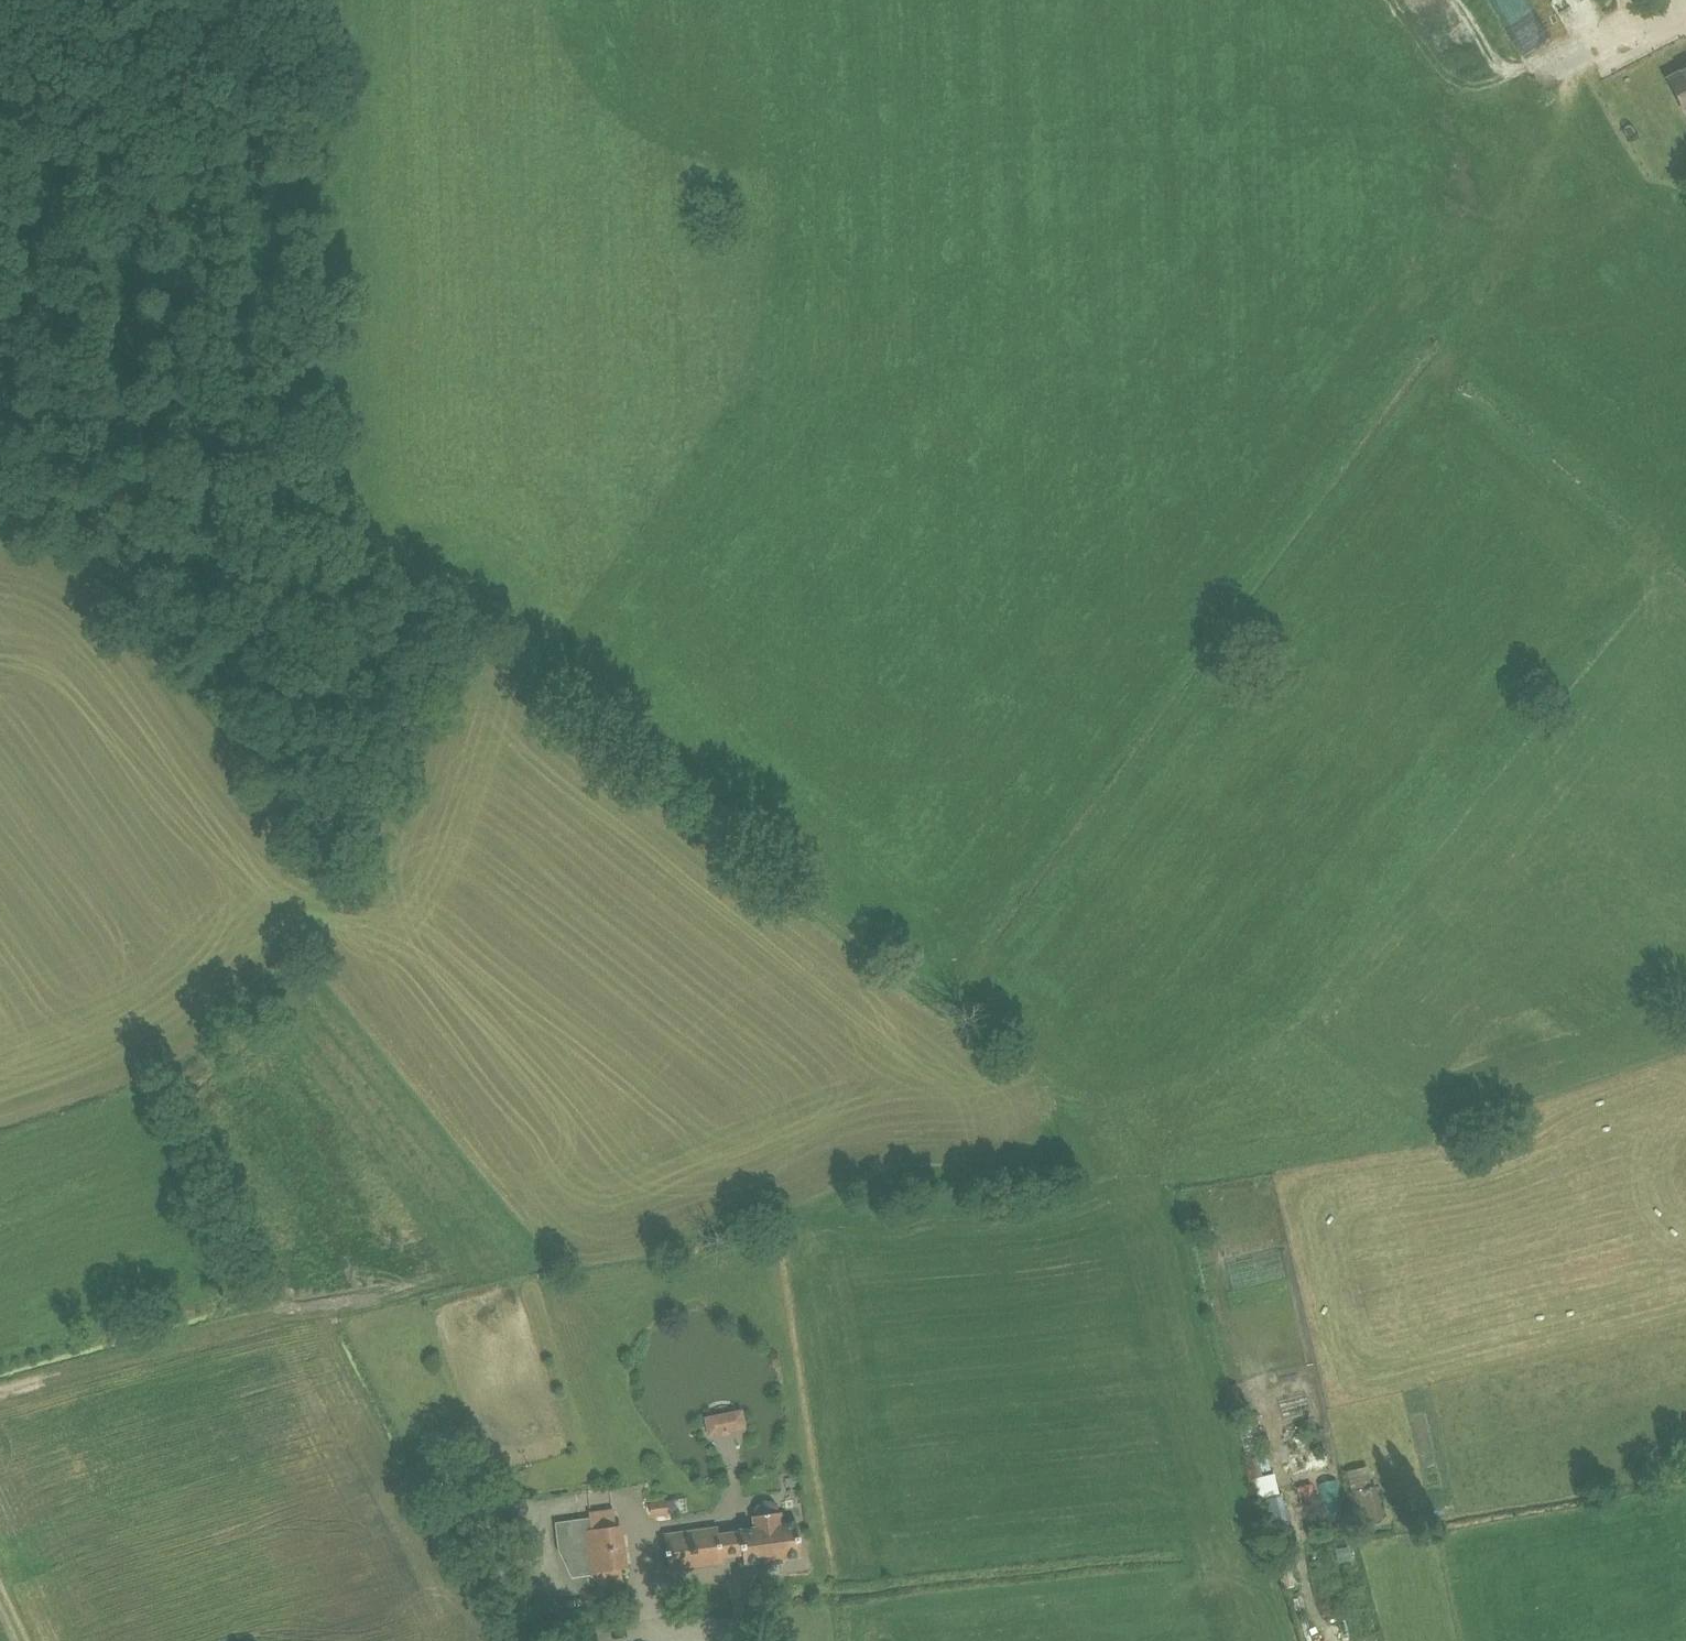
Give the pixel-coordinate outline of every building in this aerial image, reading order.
[(1668,79),(1685,113),(1685,70),(1668,79)] [(702,1415),(706,1436),(746,1428),(742,1407),(702,1415)] [(1369,1468),(1347,1469),(1351,1521),(1373,1520),(1369,1468)] [(1250,1477),(1262,1529),(1285,1524),(1273,1472),(1250,1477)] [(1312,1484),(1296,1488),(1300,1503),(1316,1499),(1312,1484)] [(666,1500),(650,1503),(651,1516),(653,1516),(654,1520),(657,1519),(656,1516),(665,1515),(666,1518),(669,1518),(666,1500)] [(623,1523),(615,1525),(613,1508),(589,1511),(590,1517),(555,1522),(559,1550),(572,1577),(590,1574),(598,1580),(599,1588),(623,1585),(621,1567),(629,1566),(623,1523)] [(765,1562),(766,1566),(783,1564),(782,1559),(802,1556),(797,1521),(783,1523),(781,1512),(753,1516),(755,1527),(740,1529),(745,1565),(765,1562)] [(723,1560),(719,1531),(666,1539),(670,1567),(723,1560)]
